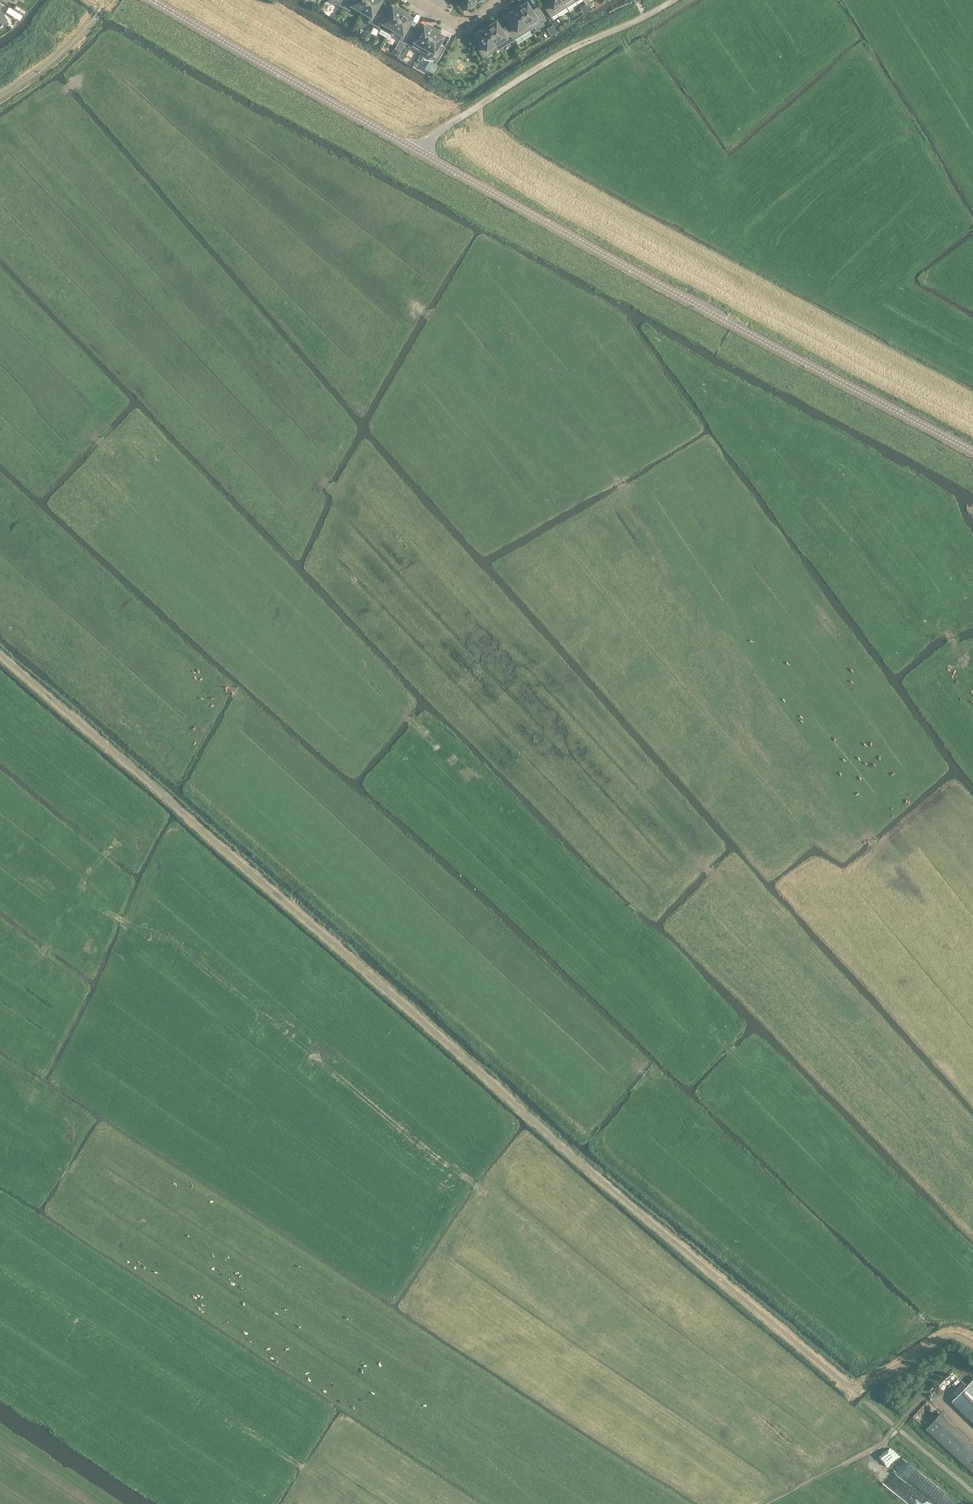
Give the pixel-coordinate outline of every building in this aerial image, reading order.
[(368,0),(347,0),(343,7),(349,10),(351,6),(361,12),(368,0)] [(382,12),(376,9),(381,0),(368,0),(361,12),(371,17),(368,22),(374,25),(382,12)] [(567,7),(562,0),(547,0),(548,1),(542,4),(550,17),(567,7)] [(515,7),(529,30),(545,20),(537,7),(531,11),(526,2),(521,6),(520,4),(515,7)] [(390,34),(392,30),(403,10),(398,7),(397,9),(392,6),(387,15),(382,12),(374,25),(390,34)] [(514,39),(529,30),(515,7),(510,10),(511,12),(506,15),(511,23),(506,27),(514,39)] [(405,43),(413,30),(408,27),(413,18),(407,15),(409,13),(403,10),(392,30),(402,35),(400,40),(405,43)] [(514,39),(506,27),(501,30),(496,21),(491,25),(489,23),(484,26),(498,49),(514,39)] [(421,52),(435,28),(429,25),(428,27),(423,24),(418,33),(413,30),(405,43),(421,52)] [(480,42),(475,46),(483,59),(498,49),(484,26),(479,29),(480,31),(475,34),(480,42)] [(439,33),(440,31),(435,28),(421,52),(437,61),(444,48),(439,45),(444,36),(439,33)] [(398,56),(401,50),(397,47),(393,54),(398,56)] [(401,50),(398,56),(403,60),(406,54),(401,51),(402,50),(401,50)] [(952,1401),(972,1421),(972,1380),(952,1401)] [(941,1412),(926,1429),(969,1468),(971,1470),(972,1472),(972,1441),(941,1412)]
